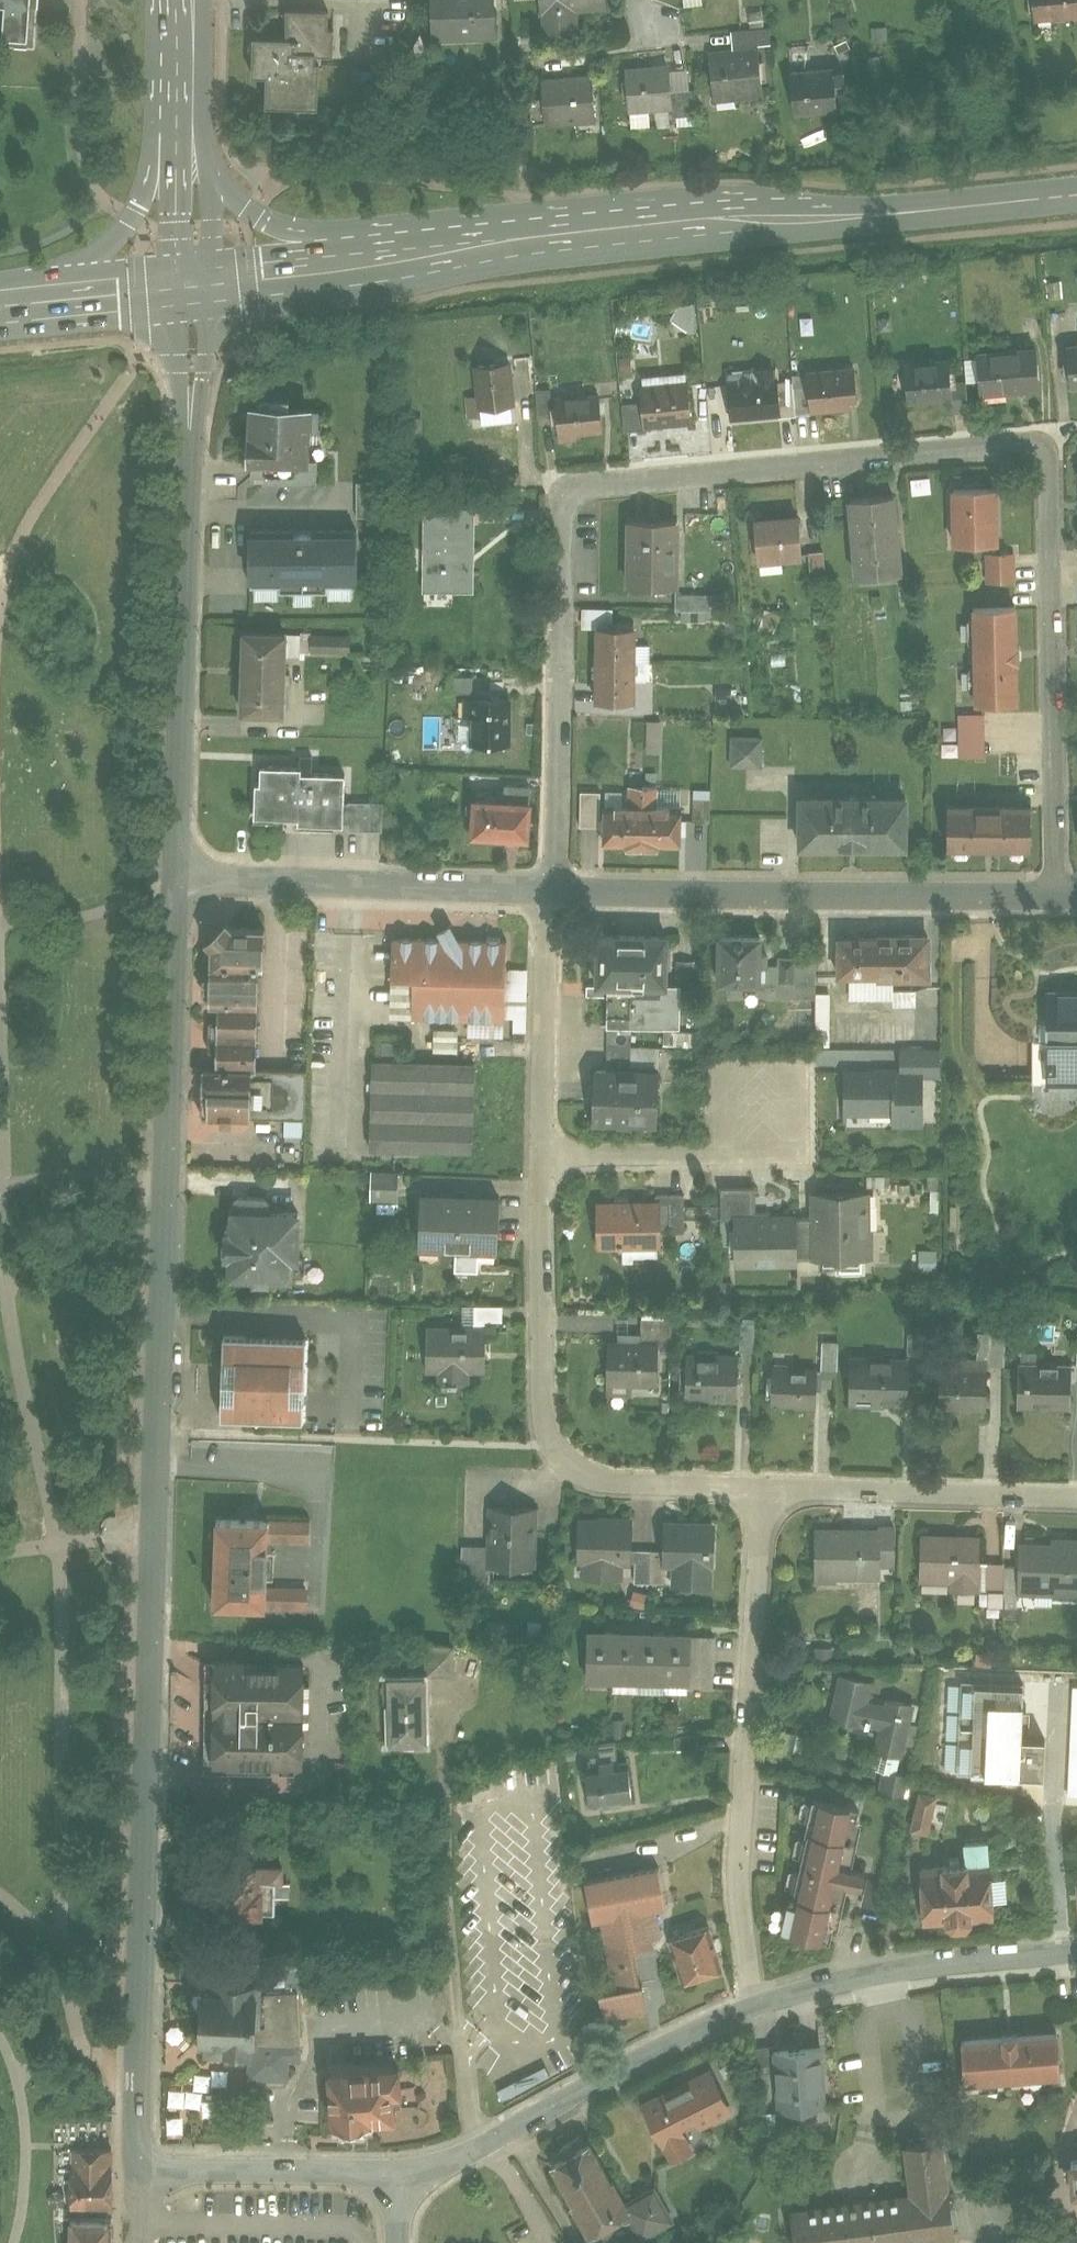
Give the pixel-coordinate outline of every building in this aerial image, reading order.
[(29,0),(0,0),(0,2),(3,2),(1,36),(27,38),(29,0)] [(430,42),(451,42),(451,46),(493,45),(492,0),(429,0),(430,42)] [(605,11),(604,0),(536,0),(538,33),(577,31),(575,13),(605,11)] [(1027,13),(1032,13),(1033,23),(1076,20),(1076,0),(1026,0),(1027,13)] [(284,32),(250,31),(248,72),(263,73),(262,103),(316,105),(317,58),(314,58),(314,51),(332,52),(333,25),(325,24),(326,15),(326,6),(285,5),(284,32)] [(886,28),(869,28),(869,45),(886,44),(886,28)] [(709,49),(713,102),(762,98),(758,42),(769,41),(768,29),(733,32),(734,47),(709,49)] [(667,61),(623,64),(626,112),(670,110),(670,115),(691,114),(688,68),(667,69),(667,61)] [(793,115),(809,113),(809,106),(821,105),(822,112),(837,111),(834,77),(842,77),(841,62),(789,66),(793,115)] [(593,124),(589,72),(538,76),(540,96),(525,97),(527,122),(542,121),(543,129),(593,124)] [(695,303),(675,304),(676,326),(696,325),(695,303)] [(1068,389),(1076,388),(1076,342),(1064,343),(1068,389)] [(979,396),(1037,392),(1034,346),(976,350),(976,356),(961,357),(963,385),(978,384),(979,396)] [(902,359),(906,401),(947,398),(948,413),(964,411),(963,392),(951,393),(948,355),(902,359)] [(510,360),(472,364),(477,409),(514,405),(510,360)] [(795,385),(795,376),(776,378),(775,363),(760,364),(760,374),(730,377),(733,417),(797,412),(795,385)] [(811,384),(795,385),(797,412),(856,408),(855,396),(860,395),(858,364),(810,367),(811,384)] [(622,432),(690,427),(687,379),(637,382),(639,400),(620,402),(622,432)] [(536,383),(538,411),(552,410),(550,382),(536,383)] [(600,390),(555,393),(558,433),(603,429),(600,390)] [(251,469),(263,469),(263,480),(318,480),(318,457),(314,457),(314,402),(250,402),(251,469)] [(997,546),(995,484),(950,485),(952,548),(997,546)] [(903,575),(895,491),(846,495),(854,579),(903,575)] [(476,587),(476,505),(421,505),(421,587),(476,587)] [(797,510),(751,513),(755,562),(759,561),(760,573),(782,571),(782,559),(800,558),(797,510)] [(676,517),(624,517),(624,587),(676,587),(676,517)] [(251,526),(252,578),(357,576),(356,524),(251,526)] [(823,550),(805,553),(808,577),(827,574),(823,550)] [(1015,585),(1013,553),(984,555),(986,587),(1015,585)] [(712,593),(674,593),(674,611),(712,611),(712,593)] [(1019,703),(1018,606),(973,606),(973,703),(1019,703)] [(287,624),(240,623),(239,708),(285,709),(286,659),(349,661),(350,640),(309,639),(309,634),(286,634),(287,624)] [(596,624),(594,700),(635,701),(635,679),(645,679),(645,645),(636,645),(636,625),(596,624)] [(375,656),(363,655),(363,668),(375,668),(375,656)] [(449,689),(472,690),(472,676),(449,676),(449,689)] [(467,745),(507,745),(508,697),(463,697),(463,726),(468,726),(467,745)] [(983,759),(983,712),(957,713),(958,759),(983,759)] [(647,718),(647,750),(663,751),(664,718),(647,718)] [(763,768),(763,735),(729,735),(729,768),(763,768)] [(259,779),(253,779),(253,814),(297,815),(296,823),(340,823),(341,770),(298,770),(298,762),(259,761),(259,779)] [(471,791),(469,831),(528,834),(530,782),(503,781),(503,793),(471,791)] [(624,800),(601,799),(601,788),(577,789),(578,826),(601,826),(600,843),(624,844),(623,854),(656,855),(657,845),(679,846),(680,802),(656,801),(656,783),(625,782),(624,800)] [(909,848),(909,787),(797,787),(797,847),(909,848)] [(694,791),(693,818),(710,818),(710,791),(694,791)] [(1031,852),(1032,800),(947,798),(947,851),(1031,852)] [(382,801),(344,801),(344,828),(382,828),(382,801)] [(202,1067),(201,1117),(302,1119),(303,1069),(253,1068),(257,963),(261,963),(262,920),(225,920),(223,916),(219,920),(210,927),(206,930),(210,934),(209,962),(207,962),(206,1007),(214,1007),(213,1068),(202,1067)] [(450,921),(436,928),(440,936),(391,935),(390,978),(411,979),(410,1021),(504,1024),(507,938),(457,937),(450,921)] [(670,1033),(670,1029),(680,1029),(680,983),(665,983),(666,927),(595,926),(595,953),(586,953),(585,981),(595,981),(594,985),(585,985),(585,997),(605,997),(605,1028),(629,1029),(629,1046),(693,1047),(693,1033),(670,1033)] [(762,931),(716,930),(715,982),(761,983),(762,931)] [(929,931),(837,931),(837,978),(928,978),(929,931)] [(1042,991),(1041,1087),(1076,1087),(1076,991),(1042,991)] [(401,1041),(379,1040),(378,1055),(401,1056),(401,1041)] [(605,1064),(593,1064),(591,1122),(658,1125),(659,1097),(680,1081),(680,1076),(688,1076),(694,1074),(697,1069),(697,1059),(694,1053),(689,1051),(606,1048),(605,1064)] [(475,1060),(371,1058),(369,1151),(472,1154),(475,1060)] [(913,1067),(841,1067),(841,1125),(922,1125),(922,1067),(913,1067)] [(396,1184),(396,1171),(369,1171),(368,1203),(395,1204),(396,1184)] [(796,1219),(796,1214),(752,1214),(752,1188),(720,1188),(720,1223),(734,1223),(734,1227),(727,1227),(726,1255),(734,1255),(733,1271),(796,1272),(796,1260),(796,1219)] [(461,1192),(418,1191),(416,1252),(439,1253),(439,1248),(453,1249),(452,1272),(475,1273),(475,1254),(496,1255),(498,1193),(461,1192)] [(808,1219),(796,1219),(796,1260),(819,1260),(819,1272),(861,1272),(861,1260),(871,1260),(871,1230),(882,1230),(882,1195),(872,1195),(872,1192),(808,1191),(808,1219)] [(648,1200),(594,1200),(594,1251),(619,1251),(619,1265),(633,1265),(633,1259),(660,1259),(660,1235),(681,1235),(681,1195),(648,1195),(648,1200)] [(297,1204),(228,1202),(227,1224),(219,1224),(219,1259),(227,1260),(226,1279),(289,1280),(290,1261),(296,1261),(297,1204)] [(934,1251),(917,1251),(917,1273),(934,1273),(934,1251)] [(470,1304),(470,1326),(427,1325),(426,1372),(435,1372),(435,1384),(468,1385),(468,1373),(483,1373),(483,1363),(489,1363),(489,1343),(483,1343),(484,1322),(501,1323),(502,1305),(470,1304)] [(615,1342),(604,1341),(603,1395),(659,1396),(661,1346),(669,1346),(671,1309),(639,1308),(638,1334),(616,1333),(615,1342)] [(744,1347),(754,1347),(754,1324),(744,1324),(744,1347)] [(905,1326),(906,1354),(917,1353),(917,1326),(905,1326)] [(217,1420),(302,1424),(306,1334),(221,1330),(217,1420)] [(987,1412),(987,1364),(1003,1365),(1004,1333),(976,1332),(975,1358),(956,1358),(956,1364),(939,1364),(939,1412),(987,1412)] [(819,1340),(819,1370),(835,1370),(836,1341),(819,1340)] [(683,1391),(682,1404),(733,1406),(735,1352),(684,1350),(684,1364),(679,1364),(678,1391),(683,1391)] [(906,1356),(840,1354),(840,1383),(849,1383),(848,1409),(904,1411),(906,1356)] [(1017,1360),(1015,1410),(1068,1411),(1070,1362),(1017,1360)] [(769,1397),(769,1408),(813,1411),(815,1369),(771,1366),(771,1374),(765,1374),(763,1396),(769,1397)] [(458,1544),(458,1570),(532,1570),(532,1505),(485,1505),(485,1544),(464,1544),(458,1544)] [(309,1518),(214,1514),(210,1605),(305,1609),(306,1586),(266,1584),(266,1572),(278,1573),(279,1553),(267,1552),(267,1539),(308,1541),(309,1518)] [(578,1518),(576,1565),(585,1565),(584,1577),(622,1578),(622,1565),(631,1565),(633,1521),(578,1518)] [(664,1566),(674,1567),(674,1586),(714,1587),(716,1522),(666,1520),(665,1551),(664,1566)] [(877,1527),(814,1527),(814,1587),(877,1587),(877,1578),(896,1578),(895,1523),(877,1523),(877,1527)] [(1002,1597),(1003,1564),(979,1564),(979,1532),(920,1532),(919,1591),(953,1592),(953,1603),(974,1603),(974,1592),(985,1592),(985,1608),(1002,1608),(1002,1597)] [(1017,1541),(1017,1564),(1003,1564),(1002,1597),(1046,1597),(1046,1607),(1076,1607),(1076,1535),(1050,1535),(1049,1542),(1017,1541)] [(665,1551),(636,1550),(634,1582),(664,1583),(664,1566),(665,1551)] [(689,1628),(586,1625),(584,1684),(687,1687),(687,1685),(692,1685),(691,1708),(711,1709),(714,1633),(689,1633),(689,1628)] [(427,1641),(426,1670),(453,1672),(455,1642),(427,1641)] [(829,1647),(812,1646),(811,1661),(828,1662),(829,1647)] [(204,1658),(204,1770),(300,1770),(300,1658),(204,1658)] [(386,1670),(385,1742),(425,1742),(426,1670),(386,1670)] [(899,1768),(905,1735),(911,1707),(913,1701),(883,1695),(882,1701),(868,1698),(872,1679),(836,1671),(826,1718),(876,1729),(871,1751),(874,1751),(869,1772),(880,1774),(875,1794),(900,1799),(906,1770),(899,1768)] [(1026,1729),(1028,1676),(964,1673),(963,1694),(959,1694),(955,1775),(1049,1780),(1051,1731),(1026,1729)] [(599,1761),(585,1762),(588,1799),(599,1798),(600,1808),(622,1806),(621,1796),(634,1795),(630,1758),(612,1759),(611,1752),(598,1753),(599,1761)] [(934,1794),(915,1790),(906,1832),(925,1836),(934,1794)] [(855,1804),(811,1795),(784,1928),(827,1937),(838,1884),(860,1889),(866,1862),(844,1858),(855,1804)] [(920,1927),(947,1925),(947,1931),(970,1930),(970,1923),(993,1922),(987,1838),(961,1840),(963,1858),(940,1860),(940,1868),(916,1870),(920,1927)] [(261,1858),(226,1856),(223,1916),(272,1918),(273,1900),(288,1901),(289,1884),(280,1884),(282,1864),(261,1863),(261,1858)] [(597,1924),(610,1989),(596,1992),(601,2020),(647,2012),(642,1983),(640,1983),(633,1950),(661,1945),(655,1913),(667,1911),(658,1865),(582,1879),(590,1925),(597,1924)] [(721,1972),(707,1925),(667,1936),(681,1983),(721,1972)] [(198,1988),(197,2063),(221,2063),(221,2070),(244,2070),(244,2084),(274,2084),(287,2084),(287,2064),(297,2064),(298,1995),(314,1995),(315,1953),(285,1953),(284,1979),(259,1979),(259,1982),(211,1981),(211,1989),(198,1988)] [(1002,2035),(962,2038),(965,2087),(1061,2080),(1057,2030),(1020,2033),(1019,2028),(1002,2030),(1002,2035)] [(827,2111),(823,2048),(771,2051),(775,2114),(827,2111)] [(329,2065),(332,2123),(401,2119),(399,2092),(405,2091),(403,2060),(329,2065)] [(709,2067),(638,2104),(670,2168),(694,2155),(682,2130),(694,2124),(699,2132),(733,2115),(709,2067)] [(590,2136),(547,2160),(587,2235),(627,2214),(639,2238),(672,2220),(653,2185),(625,2200),(590,2136)] [(955,2241),(943,2140),(902,2145),(907,2194),(789,2208),(793,2242),(937,2242),(955,2241)] [(111,2210),(111,2150),(67,2150),(67,2210),(111,2210)] [(1067,2155),(1069,2191),(1076,2191),(1076,2154),(1067,2155)] [(109,2220),(66,2220),(66,2224),(52,2224),(52,2242),(110,2242),(109,2220)]
